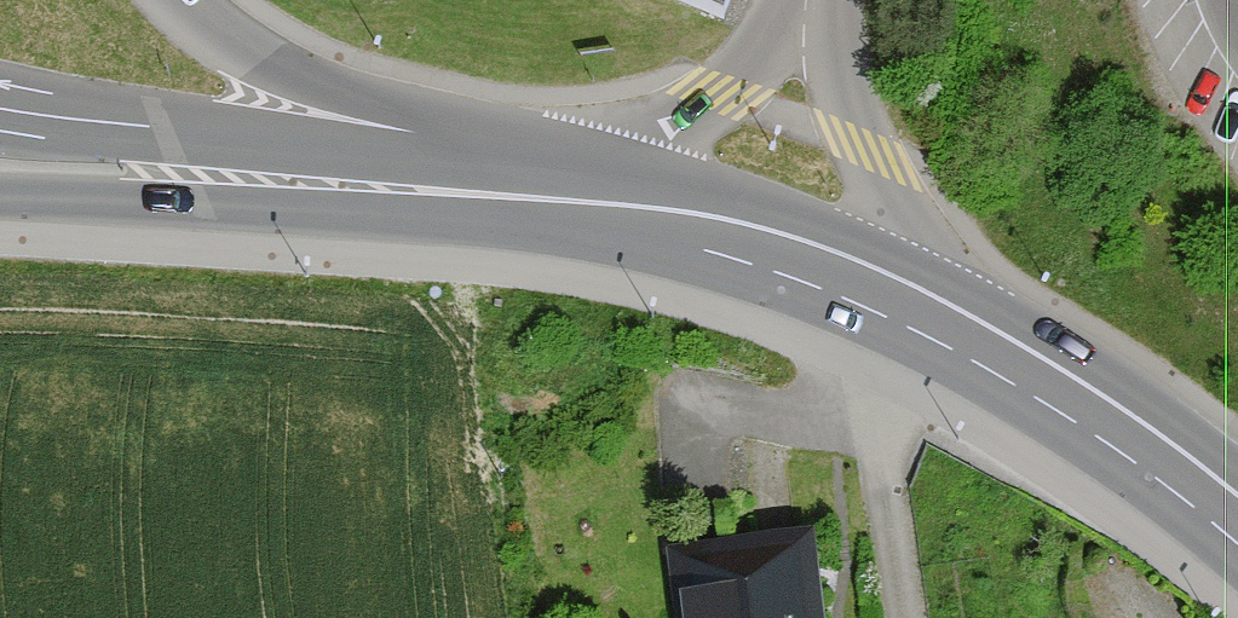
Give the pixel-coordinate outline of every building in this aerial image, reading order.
[(724,24),(734,0),(667,0),(724,24)] [(782,530),(636,550),(645,617),(795,617),(782,530)]
